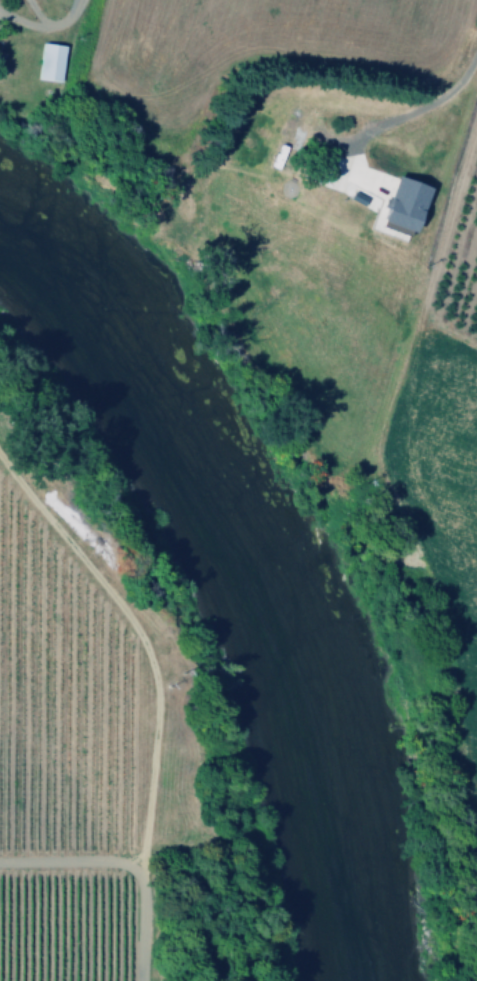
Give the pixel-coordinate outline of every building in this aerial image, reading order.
[(36,80),(58,81),(61,44),(39,43),(36,80)] [(378,219),(412,231),(427,186),(393,175),(378,219)] [(370,222),(368,229),(403,241),(407,230),(377,220),(376,223),(370,222)]
